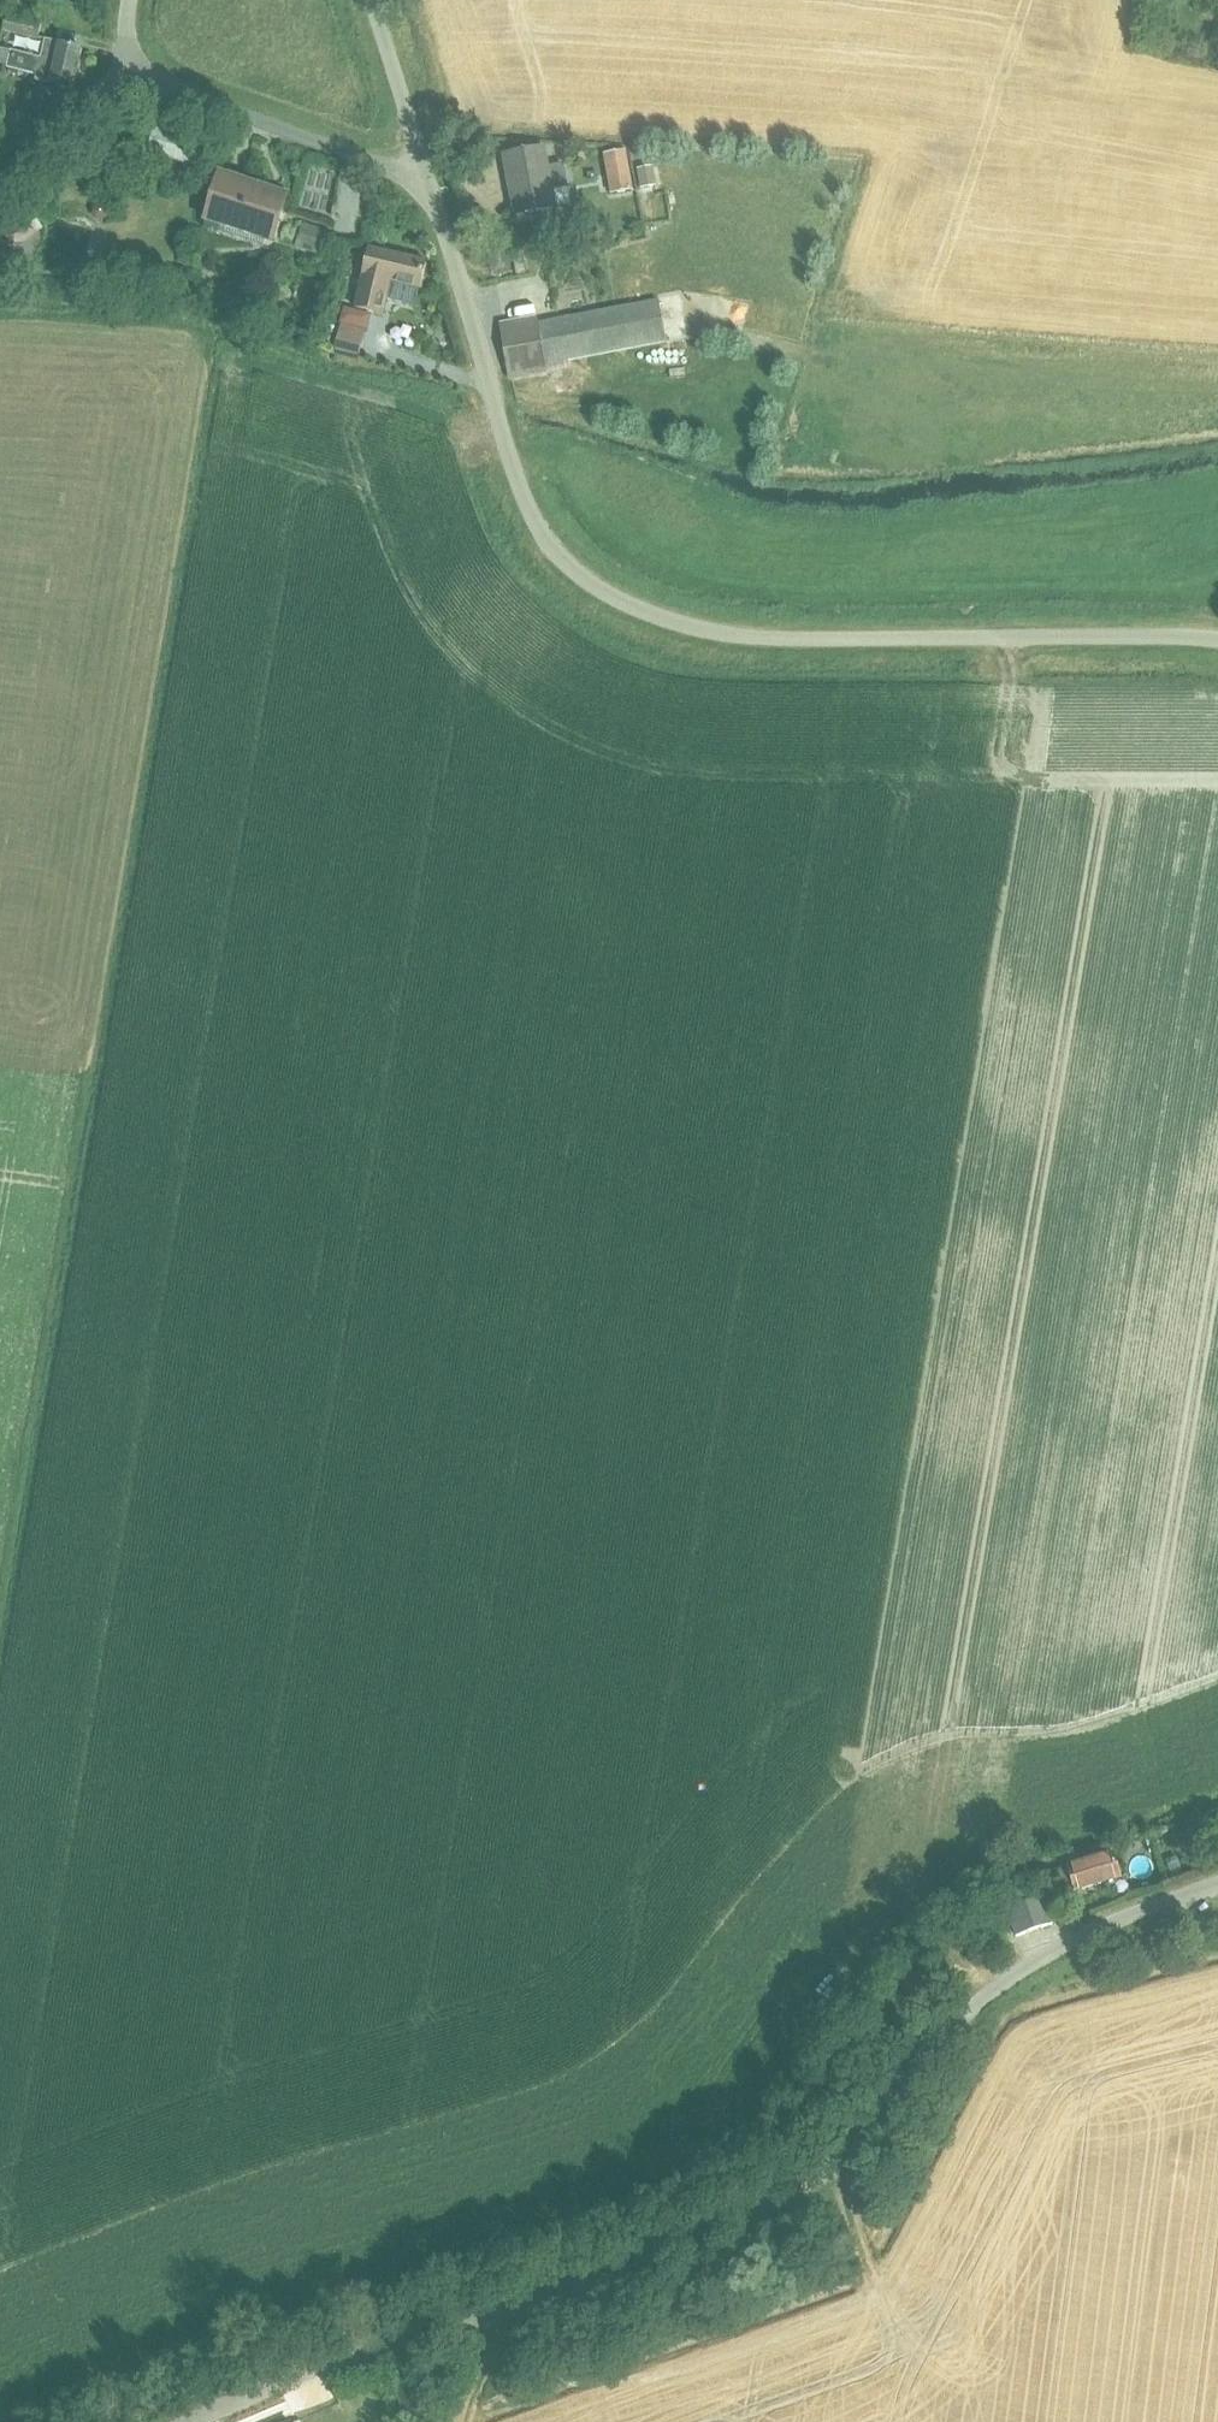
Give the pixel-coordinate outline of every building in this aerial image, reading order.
[(6,15),(2,32),(38,40),(42,23),(6,15)] [(8,66),(7,69),(38,76),(37,82),(72,90),(82,48),(48,41),(46,40),(43,55),(42,59),(11,52),(8,66)] [(562,169),(548,172),(544,151),(505,158),(511,188),(515,188),(519,213),(516,213),(517,218),(555,211),(551,192),(566,190),(562,169)] [(626,151),(605,155),(612,192),(633,187),(626,151)] [(652,167),(637,170),(641,189),(655,186),(652,167)] [(335,224),(359,228),(369,175),(344,171),(335,224)] [(223,180),(211,217),(209,225),(268,244),(271,236),(282,199),(223,180)] [(93,208),(92,214),(96,219),(102,219),(107,215),(107,209),(103,205),(97,204),(93,208)] [(0,233),(0,238),(10,251),(26,239),(13,223),(0,233)] [(304,226),(296,247),(319,255),(326,234),(304,226)] [(391,283),(421,290),(427,263),(369,250),(356,308),(384,316),(391,283)] [(509,271),(506,254),(492,256),(496,273),(509,271)] [(538,325),(536,318),(500,324),(510,379),(546,372),(544,364),(667,342),(660,303),(538,325)] [(366,328),(341,322),(334,348),(360,354),(366,328)] [(1068,1868),(1075,1891),(1122,1877),(1115,1854),(1081,1864),(1079,1857),(1067,1861),(1069,1868),(1068,1868)] [(1176,1855),(1164,1859),(1169,1873),(1181,1869),(1176,1855)] [(1058,1883),(1049,1885),(1053,1901),(1063,1899),(1058,1883)] [(1007,1911),(1016,1936),(1053,1923),(1044,1898),(1007,1911)]
